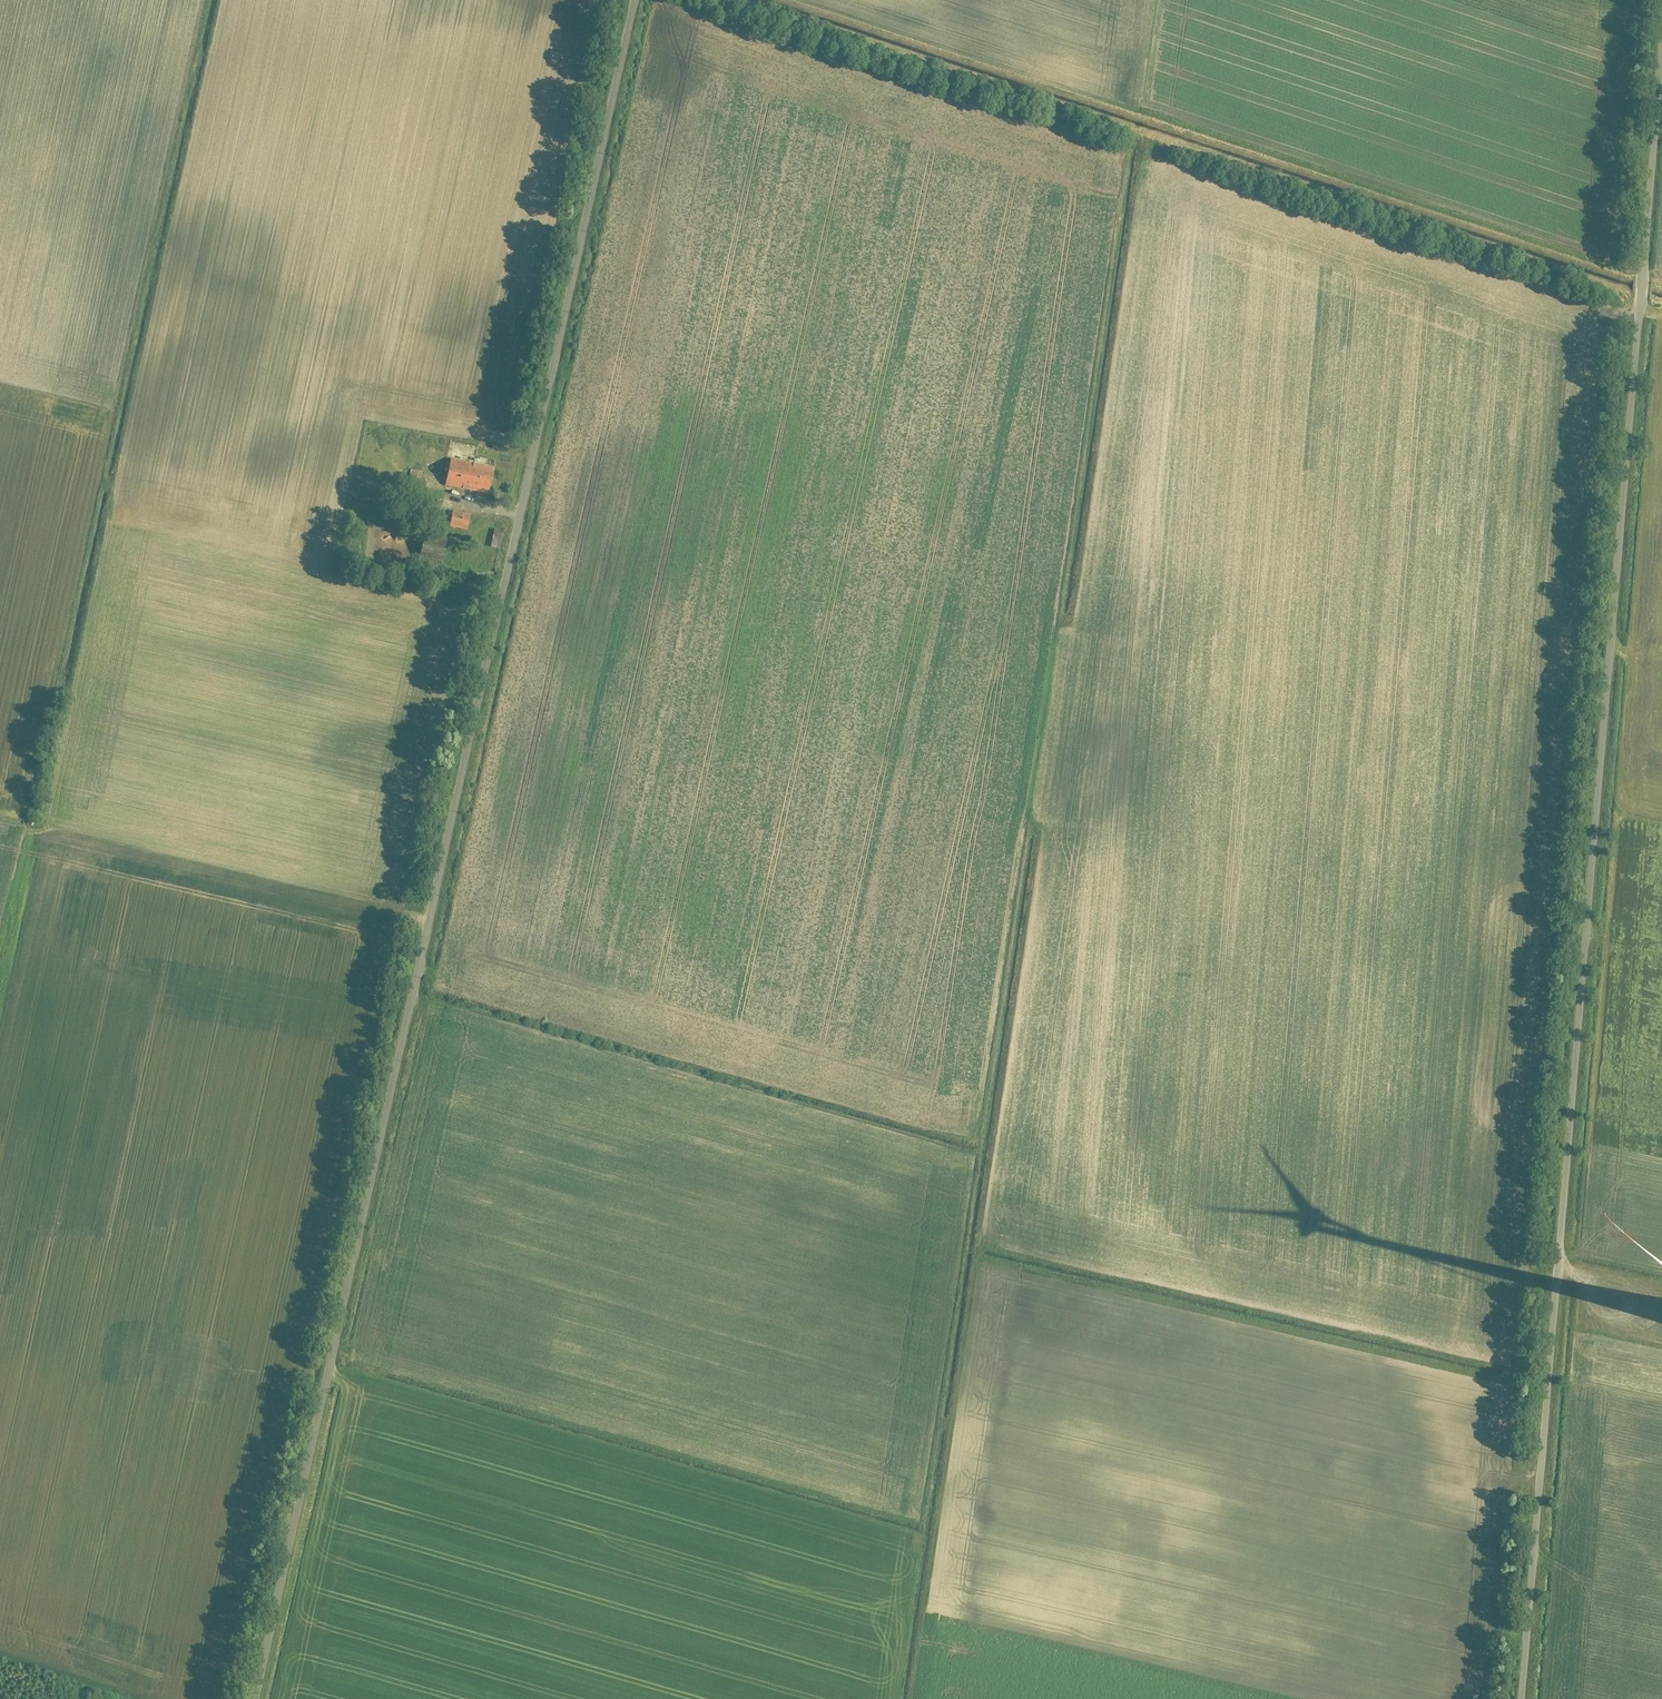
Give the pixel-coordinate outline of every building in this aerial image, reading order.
[(451,459),(446,485),(488,493),(493,467),(451,459)] [(465,527),(468,513),(455,510),(452,524),(465,527)] [(504,530),(491,527),(487,543),(500,546),(504,530)] [(392,552),(396,532),(379,528),(374,548),(392,552)]
